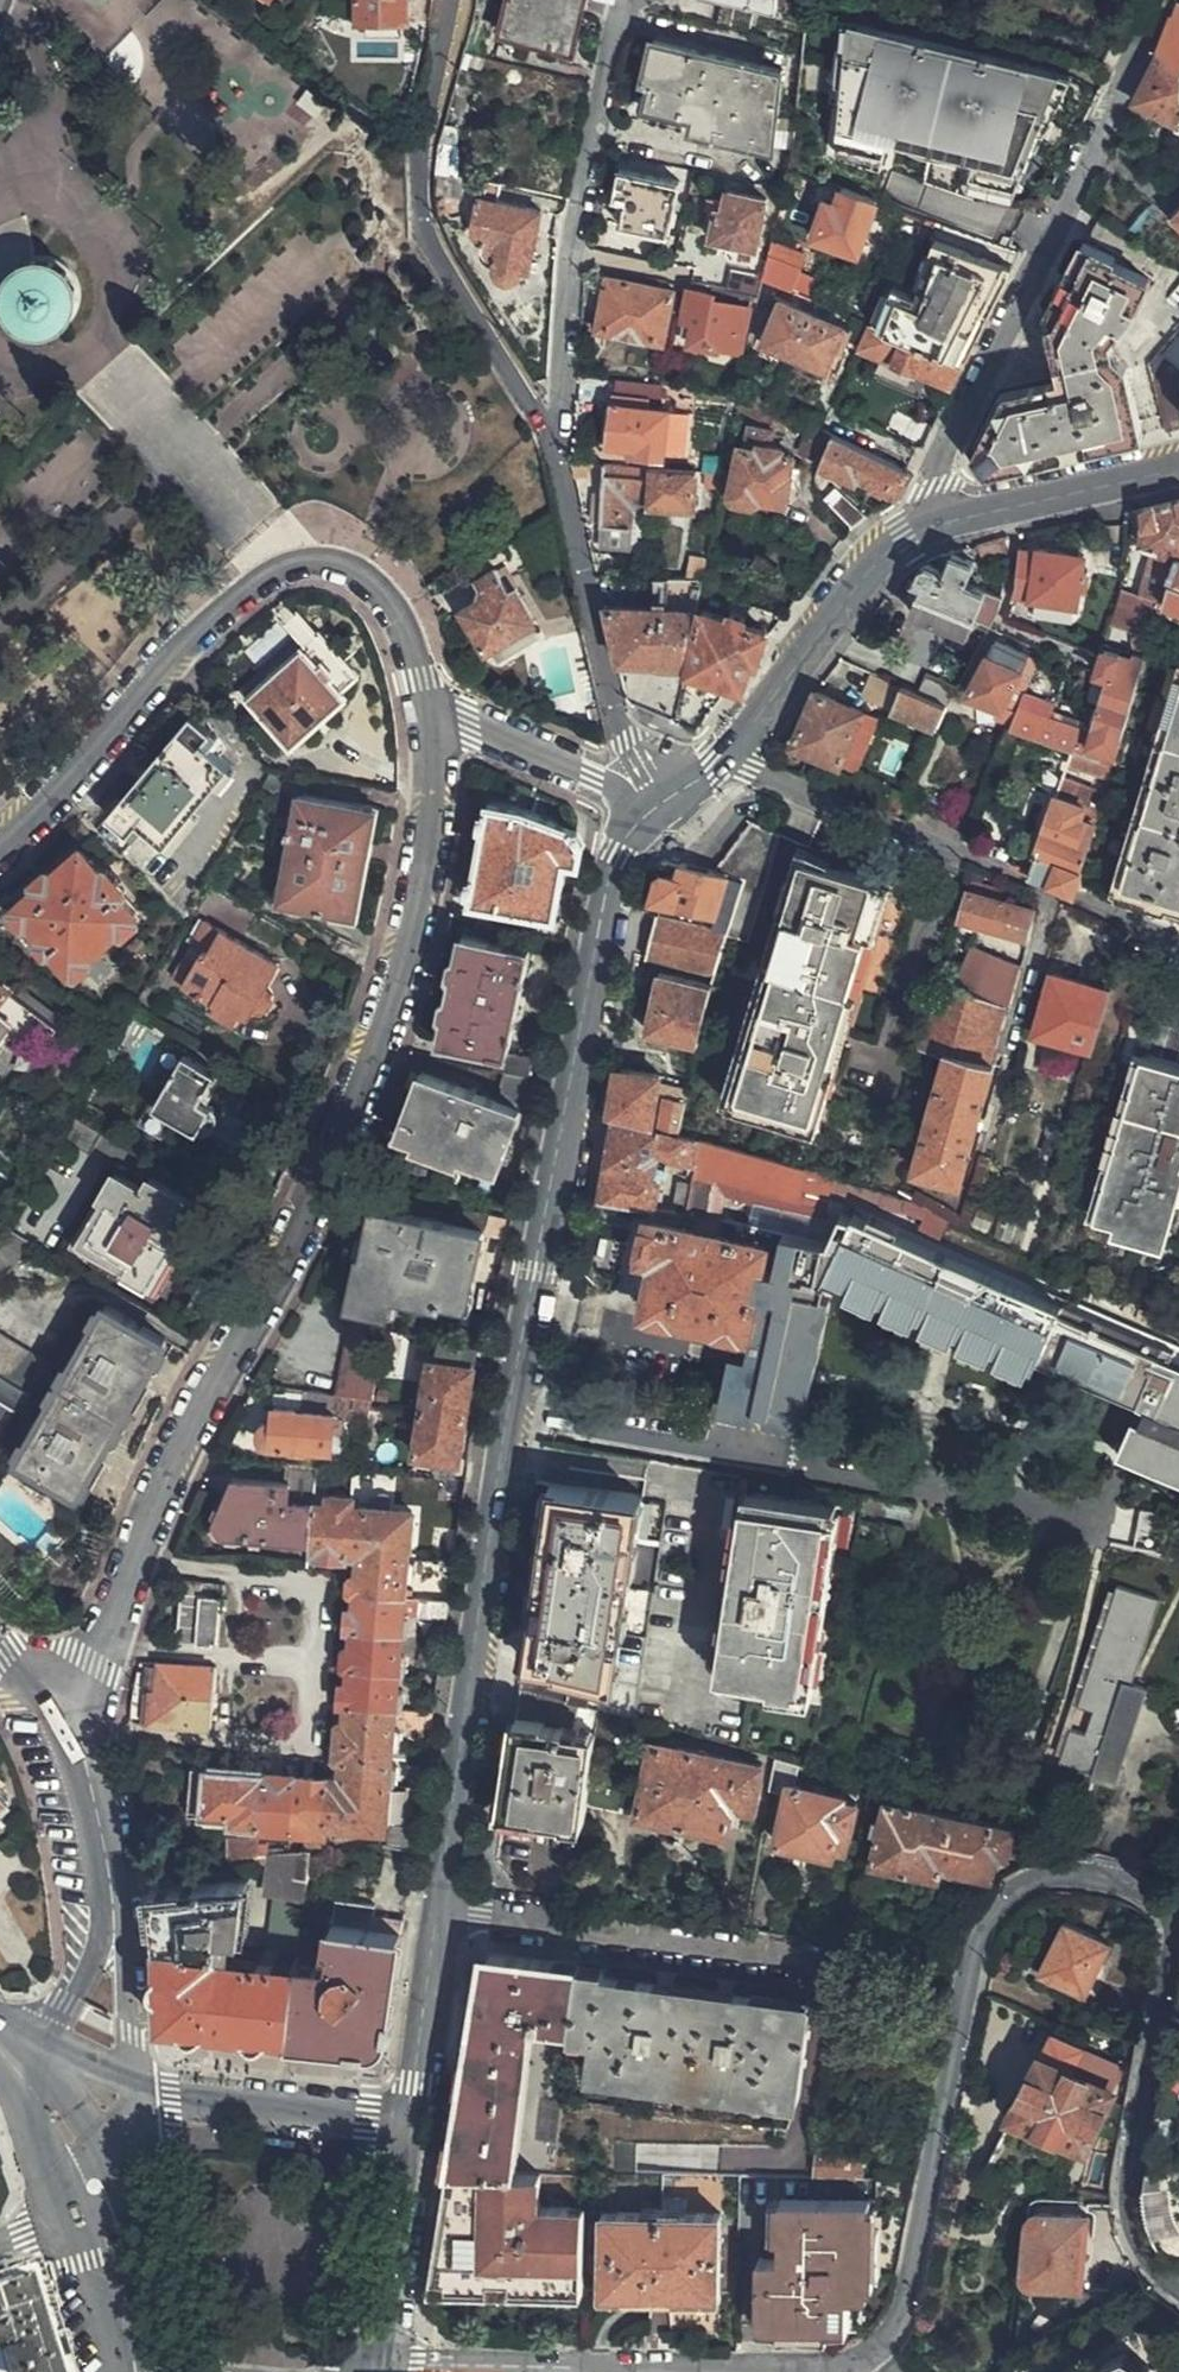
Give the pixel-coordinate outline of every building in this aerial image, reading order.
[(375,24),(399,23),(409,23),(409,0),(357,0),(358,24),(375,24)] [(588,0),(510,0),(503,33),(576,49),(588,0)] [(721,2),(718,23),(752,28),(755,7),(721,2)] [(1178,60),(1178,9),(1176,15),(1173,15),(1166,35),(1160,51),(1178,60)] [(1063,71),(986,52),(984,58),(929,45),(931,39),(851,18),(840,145),(883,156),(888,137),(900,139),(904,126),(937,134),(970,142),(967,155),(977,157),(972,177),(1018,189),(1063,71)] [(399,23),(375,24),(376,37),(399,38),(399,23)] [(984,58),(986,52),(931,39),(929,45),(984,58)] [(701,130),(779,141),(781,127),(792,64),(655,43),(647,82),(657,84),(651,115),(702,123),(701,130)] [(1178,119),(1178,60),(1160,51),(1136,100),(1177,120),(1178,119)] [(904,126),(900,139),(902,141),(921,151),(932,154),(937,134),(904,126)] [(779,141),(797,142),(799,128),(781,127),(779,141)] [(970,142),(937,134),(932,154),(935,155),(957,156),(967,155),(970,142)] [(668,240),(681,188),(621,176),(613,206),(618,208),(613,229),(668,240)] [(758,241),(764,192),(726,186),(723,205),(716,205),(713,237),(758,241)] [(858,252),(879,199),(844,187),(839,198),(836,196),(833,202),(828,200),(815,235),(858,252)] [(534,262),(542,210),(480,200),(475,230),(484,240),(485,252),(486,254),(490,255),(498,256),(497,268),(498,272),(503,279),(509,279),(515,278),(520,270),(521,262),(534,262)] [(891,279),(872,323),(967,363),(1014,268),(939,242),(920,289),(891,279)] [(1099,445),(1151,434),(1140,368),(1126,354),(1124,339),(1137,322),(1159,282),(1123,262),(1125,258),(1094,243),(1058,314),(1068,366),(1074,365),(1076,378),(1068,380),(1014,390),(1002,412),(983,451),(996,467),(1099,445)] [(763,268),(760,274),(791,287),(799,273),(794,271),(799,259),(769,247),(763,268)] [(51,253),(43,254),(34,256),(29,259),(25,261),(19,267),(16,272),(13,275),(13,277),(10,285),(9,293),(11,304),(14,312),(19,319),(24,324),(34,330),(42,332),(50,333),(59,332),(66,329),(71,326),(78,321),(83,314),(86,306),(88,299),(89,293),(88,285),(86,280),(84,275),(81,270),(76,264),(72,260),(67,257),(59,255),(51,253)] [(724,283),(758,287),(760,274),(763,268),(728,261),(724,283)] [(601,333),(654,341),(655,331),(663,331),(670,289),(609,279),(601,333)] [(760,339),(792,353),(812,309),(773,291),(767,304),(774,307),(760,339)] [(740,350),(746,306),(710,302),(711,296),(688,293),(683,322),(693,325),(690,346),(717,350),(718,346),(740,350)] [(812,309),(792,353),(826,367),(839,340),(844,341),(850,328),(843,324),(845,319),(832,314),(835,307),(817,299),(812,309)] [(967,363),(872,323),(861,348),(882,357),(916,372),(955,388),(967,363)] [(655,331),(654,341),(662,343),(663,331),(655,331)] [(916,372),(882,357),(876,372),(882,375),(880,380),(921,397),(927,383),(914,378),(916,372)] [(664,453),(669,406),(649,403),(650,396),(615,394),(610,441),(635,443),(635,450),(664,453)] [(782,475),(786,453),(778,452),(778,447),(763,444),(764,439),(769,438),(772,430),(752,425),(746,445),(742,445),(734,492),(738,499),(747,499),(748,493),(780,497),(784,477),(782,475)] [(812,455),(823,459),(834,432),(820,425),(809,445),(815,449),(812,455)] [(834,432),(823,459),(822,464),(855,480),(857,476),(894,493),(884,498),(885,501),(888,504),(900,498),(912,479),(914,473),(834,432)] [(632,508),(647,509),(650,469),(606,467),(605,483),(602,524),(600,544),(630,547),(632,508)] [(650,469),(647,509),(648,509),(694,512),(697,472),(650,469)] [(855,526),(866,515),(837,490),(826,501),(855,526)] [(1162,612),(1166,599),(1173,574),(1175,575),(1178,563),(1178,502),(1145,508),(1150,528),(1144,545),(1155,549),(1137,604),(1140,605),(1162,612)] [(1020,549),(1015,583),(1031,587),(1030,596),(1075,605),(1079,587),(1086,587),(1089,574),(1082,570),(1085,558),(1040,548),(1039,554),(1020,549)] [(976,620),(989,626),(1002,601),(1003,596),(977,585),(975,587),(966,583),(975,563),(953,553),(943,573),(937,572),(937,568),(929,563),(920,568),(915,581),(922,585),(910,610),(919,617),(923,613),(960,630),(959,633),(968,637),(976,620)] [(697,563),(694,579),(704,580),(708,562),(697,563)] [(1166,599),(1178,604),(1178,563),(1175,575),(1173,574),(1166,599)] [(492,651),(534,626),(538,624),(518,590),(520,590),(508,568),(500,572),(499,571),(474,585),(478,593),(475,605),(461,613),(474,634),(485,654),(492,651)] [(689,666),(701,594),(704,580),(694,579),(660,579),(658,605),(626,604),(626,606),(612,606),(613,603),(605,602),(608,616),(619,662),(645,663),(689,666)] [(1162,612),(1178,619),(1178,604),(1166,599),(1162,612)] [(1151,647),(1162,612),(1140,605),(1131,640),(1151,647)] [(693,671),(731,683),(744,686),(752,660),(758,659),(760,649),(766,639),(766,634),(746,627),(745,620),(733,616),(729,623),(705,615),(693,671)] [(534,626),(492,651),(499,664),(541,639),(534,626)] [(320,633),(306,645),(344,692),(360,678),(320,633)] [(1016,710),(1017,707),(1024,692),(1036,660),(1001,644),(1001,640),(995,638),(973,689),(1016,710)] [(344,692),(306,645),(247,697),(290,747),(347,697),(344,692)] [(1113,771),(1145,670),(1103,654),(1102,657),(1098,668),(1109,672),(1101,700),(1089,748),(1076,743),(1072,757),(1113,771)] [(1109,672),(1098,668),(1095,667),(1085,694),(1101,700),(1109,672)] [(903,685),(871,672),(860,698),(891,711),(903,685)] [(949,704),(958,687),(925,675),(918,692),(949,704)] [(1140,801),(1115,888),(1178,916),(1178,676),(1140,801)] [(891,711),(936,730),(949,704),(918,692),(903,685),(891,711)] [(839,765),(862,710),(815,691),(792,744),(839,765)] [(1024,692),(1017,707),(1047,719),(1050,712),(1053,704),(1024,692)] [(1047,719),(1017,707),(1016,710),(1008,731),(1072,757),(1076,743),(1080,732),(1047,719)] [(102,825),(98,829),(124,857),(147,830),(166,846),(228,767),(219,757),(223,750),(224,746),(192,710),(152,763),(102,825)] [(877,718),(862,710),(839,765),(855,771),(877,718)] [(600,711),(590,713),(591,724),(603,721),(600,711)] [(267,777),(256,797),(295,803),(280,905),(346,915),(363,812),(304,800),(306,782),(267,777)] [(898,816),(908,795),(894,789),(884,810),(898,816)] [(969,831),(981,800),(963,793),(950,822),(969,831)] [(531,932),(565,940),(572,899),(560,896),(566,865),(579,869),(582,845),(575,832),(574,817),(568,810),(551,801),(536,794),(530,815),(519,810),(502,807),(490,807),(471,902),(535,915),(531,932)] [(1055,799),(1031,873),(1078,893),(1098,826),(1091,824),(1092,818),(1095,819),(1097,813),(1055,799)] [(736,877),(727,916),(724,931),(746,938),(778,833),(755,825),(717,872),(736,877)] [(804,856),(826,863),(830,852),(778,833),(746,938),(777,948),(804,856)] [(140,912),(86,851),(20,907),(73,971),(140,912)] [(884,881),(826,863),(804,856),(777,948),(756,1018),(735,1088),(767,1098),(765,1107),(813,1120),(884,881)] [(667,859),(664,877),(679,879),(683,864),(667,859)] [(679,879),(664,877),(657,882),(653,899),(660,902),(727,916),(736,877),(717,872),(691,865),(683,864),(679,879)] [(1030,937),(1038,910),(1028,908),(1029,898),(973,883),(963,921),(1030,937)] [(724,931),(727,916),(660,902),(648,958),(715,972),(724,931)] [(272,994),(269,988),(280,967),(205,924),(194,946),(203,952),(185,985),(213,1003),(211,1008),(234,1021),(240,1011),(250,1017),(258,1017),(265,1014),(271,1008),(273,1001),(272,994)] [(496,1052),(494,1070),(503,1073),(530,1078),(532,1059),(509,1055),(528,949),(513,947),(462,938),(442,1040),(496,1052)] [(972,948),(957,986),(1004,1003),(1010,1005),(1021,966),(972,948)] [(650,1028),(700,1041),(712,985),(662,972),(650,1028)] [(1036,1030),(1094,1048),(1111,989),(1054,972),(1036,1030)] [(957,986),(938,979),(911,1072),(940,1081),(914,1166),(960,1178),(995,1066),(986,1061),(1004,1003),(957,986)] [(10,987),(0,981),(0,1004),(10,987)] [(13,1020),(0,1011),(0,1040),(13,1020)] [(1114,1217),(1168,1234),(1178,1199),(1178,1183),(1177,1183),(1178,1177),(1178,1059),(1145,1048),(1096,1211),(1114,1217)] [(199,1102),(213,1075),(183,1057),(154,1109),(196,1132),(203,1133),(208,1134),(215,1130),(219,1126),(219,1116),(214,1110),(199,1102)] [(662,1075),(618,1067),(610,1114),(659,1127),(680,1133),(688,1099),(669,1095),(663,1119),(655,1118),(662,1075)] [(522,1110),(532,1114),(538,1080),(530,1078),(503,1073),(498,1101),(422,1073),(401,1134),(419,1141),(417,1147),(460,1163),(463,1155),(501,1170),(522,1110)] [(688,1099),(690,1091),(664,1085),(662,1094),(669,1095),(688,1099)] [(101,1131),(72,1115),(65,1124),(57,1136),(86,1154),(101,1131)] [(680,1133),(659,1127),(657,1131),(614,1119),(609,1141),(613,1142),(611,1156),(602,1198),(655,1208),(663,1174),(656,1170),(660,1155),(698,1164),(701,1140),(680,1133)] [(876,1187),(701,1140),(698,1164),(693,1186),(689,1214),(704,1217),(714,1177),(827,1207),(835,1201),(848,1199),(897,1220),(878,1271),(875,1278),(871,1286),(913,1303),(917,1295),(923,1279),(1049,1328),(1040,1351),(1141,1391),(1136,1405),(1127,1401),(1121,1419),(1113,1439),(1178,1465),(1178,1349),(1178,1350),(1161,1343),(1165,1335),(1063,1295),(1068,1284),(900,1215),(906,1201),(902,1197),(876,1187)] [(908,1187),(902,1197),(906,1201),(971,1227),(992,1154),(983,1151),(965,1212),(908,1187)] [(206,1209),(156,1180),(153,1188),(148,1191),(144,1190),(120,1176),(107,1200),(112,1205),(92,1243),(135,1267),(129,1277),(151,1291),(175,1246),(184,1250),(206,1209)] [(784,1250),(837,1262),(878,1271),(897,1220),(848,1199),(835,1201),(827,1207),(714,1177),(704,1217),(720,1219),(726,1195),(870,1232),(866,1250),(734,1222),(729,1237),(766,1246),(784,1250)] [(672,1211),(689,1214),(693,1186),(678,1183),(672,1211)] [(514,1218),(459,1207),(455,1224),(373,1208),(360,1272),(356,1273),(351,1303),(342,1302),(339,1322),(351,1323),(337,1396),(361,1399),(373,1401),(387,1331),(373,1328),(376,1309),(393,1312),(398,1297),(447,1305),(448,1300),(470,1303),(482,1231),(510,1236),(514,1218)] [(1168,1234),(1114,1217),(1111,1230),(1164,1247),(1168,1234)] [(780,1269),(784,1250),(766,1246),(729,1237),(653,1223),(647,1254),(658,1256),(650,1307),(749,1328),(761,1266),(780,1269)] [(35,1244),(0,1224),(0,1274),(35,1244)] [(790,1271),(780,1269),(761,1266),(749,1328),(762,1331),(777,1333),(790,1271)] [(146,1381),(158,1361),(164,1360),(169,1351),(169,1342),(110,1306),(108,1309),(104,1309),(98,1320),(100,1323),(78,1363),(70,1365),(66,1372),(69,1375),(64,1385),(58,1385),(54,1393),(57,1396),(31,1439),(24,1440),(20,1449),(24,1452),(23,1456),(78,1491),(84,1486),(90,1487),(93,1478),(91,1473),(105,1449),(115,1431),(121,1431),(125,1426),(122,1421),(126,1414),(132,1414),(136,1406),(134,1400),(146,1381)] [(33,1393),(52,1362),(0,1333),(0,1375),(33,1393)] [(441,1341),(422,1337),(418,1362),(430,1364),(438,1365),(441,1341)] [(430,1364),(423,1408),(467,1413),(473,1380),(478,1348),(441,1341),(438,1365),(430,1364)] [(33,1393),(0,1375),(0,1396),(23,1410),(33,1393)] [(361,1399),(337,1396),(308,1392),(307,1413),(299,1414),(295,1411),(277,1410),(275,1424),(270,1425),(264,1426),(262,1432),(262,1441),(269,1449),(336,1455),(338,1441),(344,1442),(345,1425),(359,1425),(361,1399)] [(467,1413),(423,1408),(416,1452),(460,1459),(463,1437),(467,1413)] [(316,1503),(319,1472),(289,1468),(287,1486),(246,1482),(245,1497),(233,1496),(222,1523),(227,1533),(313,1538),(316,1503)] [(245,1497),(246,1482),(240,1481),(233,1496),(245,1497)] [(645,1498),(553,1483),(548,1517),(521,1691),(587,1707),(591,1685),(615,1688),(645,1498)] [(349,1553),(354,1556),(362,1556),(412,1559),(412,1556),(415,1516),(409,1511),(389,1510),(389,1496),(386,1494),(383,1494),(380,1494),(376,1498),(371,1499),(370,1507),(360,1507),(353,1506),(349,1553)] [(802,1690),(839,1513),(749,1495),(712,1671),(802,1690)] [(349,1553),(353,1506),(353,1497),(329,1496),(329,1503),(316,1503),(313,1538),(312,1552),(349,1553)] [(868,1501),(864,1517),(886,1521),(889,1505),(868,1501)] [(921,1511),(889,1505),(886,1521),(918,1528),(921,1511)] [(362,1556),(362,1561),(358,1592),(404,1596),(407,1579),(412,1579),(415,1576),(416,1563),(412,1559),(362,1556)] [(1036,1749),(1091,1766),(1116,1774),(1144,1682),(1129,1678),(1155,1592),(1110,1578),(1073,1698),(1054,1693),(1036,1749)] [(224,1586),(183,1584),(179,1641),(197,1642),(216,1644),(216,1640),(222,1641),(224,1586)] [(402,1635),(409,1635),(410,1615),(447,1618),(447,1610),(449,1599),(404,1596),(358,1592),(356,1631),(402,1635)] [(400,1652),(402,1635),(356,1631),(352,1668),(374,1669),(399,1671),(406,1672),(408,1652),(400,1652)] [(214,1670),(164,1666),(162,1694),(153,1693),(151,1723),(215,1727),(219,1673),(216,1673),(215,1671),(214,1670)] [(396,1710),(403,1710),(404,1690),(397,1689),(399,1671),(374,1669),(352,1668),(349,1705),(396,1710)] [(587,1707),(521,1691),(504,1805),(584,1817),(587,1801),(592,1767),(598,1710),(587,1707)] [(349,1705),(346,1742),(393,1746),(401,1747),(402,1731),(399,1728),(395,1727),(396,1710),(349,1705)] [(431,1728),(434,1712),(407,1711),(406,1725),(431,1728)] [(743,1799),(748,1756),(640,1740),(630,1812),(718,1824),(723,1796),(743,1799)] [(346,1742),(344,1772),(344,1778),(395,1783),(398,1783),(399,1767),(392,1764),(393,1746),(346,1742)] [(790,1758),(757,1750),(756,1784),(776,1787),(769,1835),(826,1844),(831,1821),(842,1821),(847,1793),(832,1791),(833,1787),(787,1779),(790,1758)] [(313,1849),(325,1847),(327,1831),(328,1821),(334,1774),(319,1759),(303,1757),(301,1778),(296,1828),(295,1850),(313,1849)] [(1116,1774),(1091,1766),(1089,1773),(1114,1781),(1116,1774)] [(206,1814),(211,1768),(197,1767),(191,1813),(206,1814)] [(592,1767),(587,1801),(619,1806),(625,1772),(592,1767)] [(263,1825),(267,1774),(211,1768),(206,1814),(234,1817),(235,1822),(263,1825)] [(301,1778),(267,1774),(263,1825),(296,1828),(301,1778)] [(383,1828),(384,1840),(407,1847),(414,1850),(417,1826),(391,1823),(395,1783),(344,1778),(334,1774),(328,1821),(383,1828)] [(1005,1854),(1011,1829),(882,1796),(867,1860),(938,1876),(941,1867),(991,1878),(998,1853),(1005,1854)] [(308,1895),(313,1849),(295,1850),(260,1853),(261,1856),(261,1862),(268,1862),(267,1892),(273,1892),(308,1895)] [(158,1942),(218,1949),(219,1941),(227,1936),(245,1937),(250,1878),(152,1889),(155,1908),(158,1942)] [(270,1950),(301,1953),(308,1895),(273,1892),(270,1950)] [(388,2034),(404,1919),(374,1915),(376,1901),(336,1896),(329,1946),(333,1947),(332,1964),(339,1971),(334,1974),(327,1966),(300,1963),(299,1966),(293,2026),(293,2035),(372,2046),(377,2046),(384,2043),(388,2034)] [(1098,1965),(1109,1944),(1063,1921),(1037,1973),(1075,1993),(1091,1963),(1098,1965)] [(293,2026),(299,1966),(218,1956),(218,1949),(158,1942),(164,2022),(293,2035),(293,2026)] [(538,2026),(572,2030),(581,1963),(485,1950),(480,1984),(450,2170),(481,2171),(519,2172),(538,2026)] [(581,1963),(572,2030),(596,2034),(592,2071),(800,2097),(812,2004),(735,1993),(734,1998),(656,1988),(656,1983),(602,1976),(603,1966),(581,1963)] [(1079,2050),(1051,2037),(1004,2128),(1032,2140),(1040,2125),(1084,2146),(1110,2091),(1069,2070),(1079,2050)] [(1112,2166),(1124,2108),(1115,2104),(1092,2152),(1086,2191),(1111,2194),(1111,2180),(1112,2166)] [(784,2142),(638,2143),(638,2171),(784,2169),(784,2142)] [(817,2147),(812,2175),(866,2174),(860,2152),(817,2147)] [(584,2225),(584,2213),(573,2213),(573,2207),(541,2206),(541,2172),(519,2172),(481,2171),(450,2170),(431,2292),(512,2293),(512,2281),(541,2280),(541,2288),(560,2288),(560,2281),(584,2281),(584,2225)] [(863,2321),(864,2295),(868,2294),(869,2197),(782,2199),(781,2242),(765,2244),(764,2261),(761,2262),(759,2329),(829,2328),(831,2321),(863,2321)] [(1024,2217),(1019,2273),(1028,2282),(1055,2284),(1055,2273),(1080,2275),(1087,2215),(1031,2211),(1024,2217)] [(721,2295),(721,2215),(604,2213),(603,2294),(721,2295)] [(1055,2273),(1055,2284),(1080,2286),(1080,2275),(1055,2273)] [(36,2292),(11,2279),(0,2283),(0,2371),(61,2371),(36,2292)] [(584,2293),(584,2281),(560,2281),(560,2288),(541,2288),(541,2280),(512,2281),(512,2293),(584,2293)] [(1147,2370),(1144,2369),(1141,2368),(1137,2369),(1132,2371),(1123,2351),(1101,2361),(1104,2366),(1090,2371),(1149,2371),(1147,2370)]
